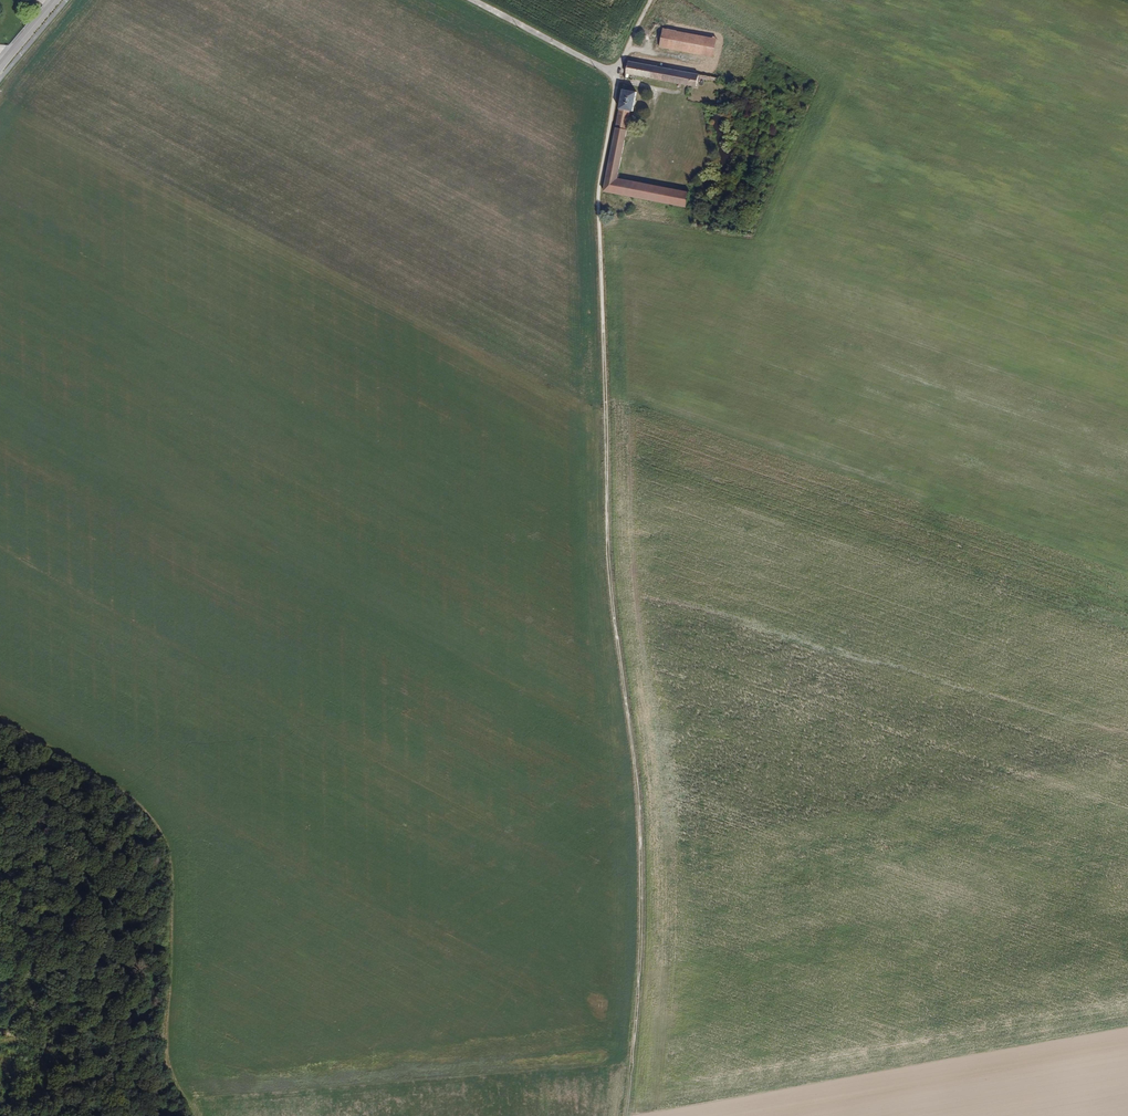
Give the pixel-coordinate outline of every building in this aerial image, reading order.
[(716,56),(718,41),(666,30),(663,45),(716,56)] [(699,75),(680,71),(629,61),(626,73),(669,82),(697,87),(698,79),(699,75)] [(725,84),(725,80),(705,76),(704,80),(725,84)] [(623,89),(612,145),(603,192),(686,207),(688,193),(670,190),(618,180),(621,160),(631,111),(633,111),(637,92),(623,89)]
